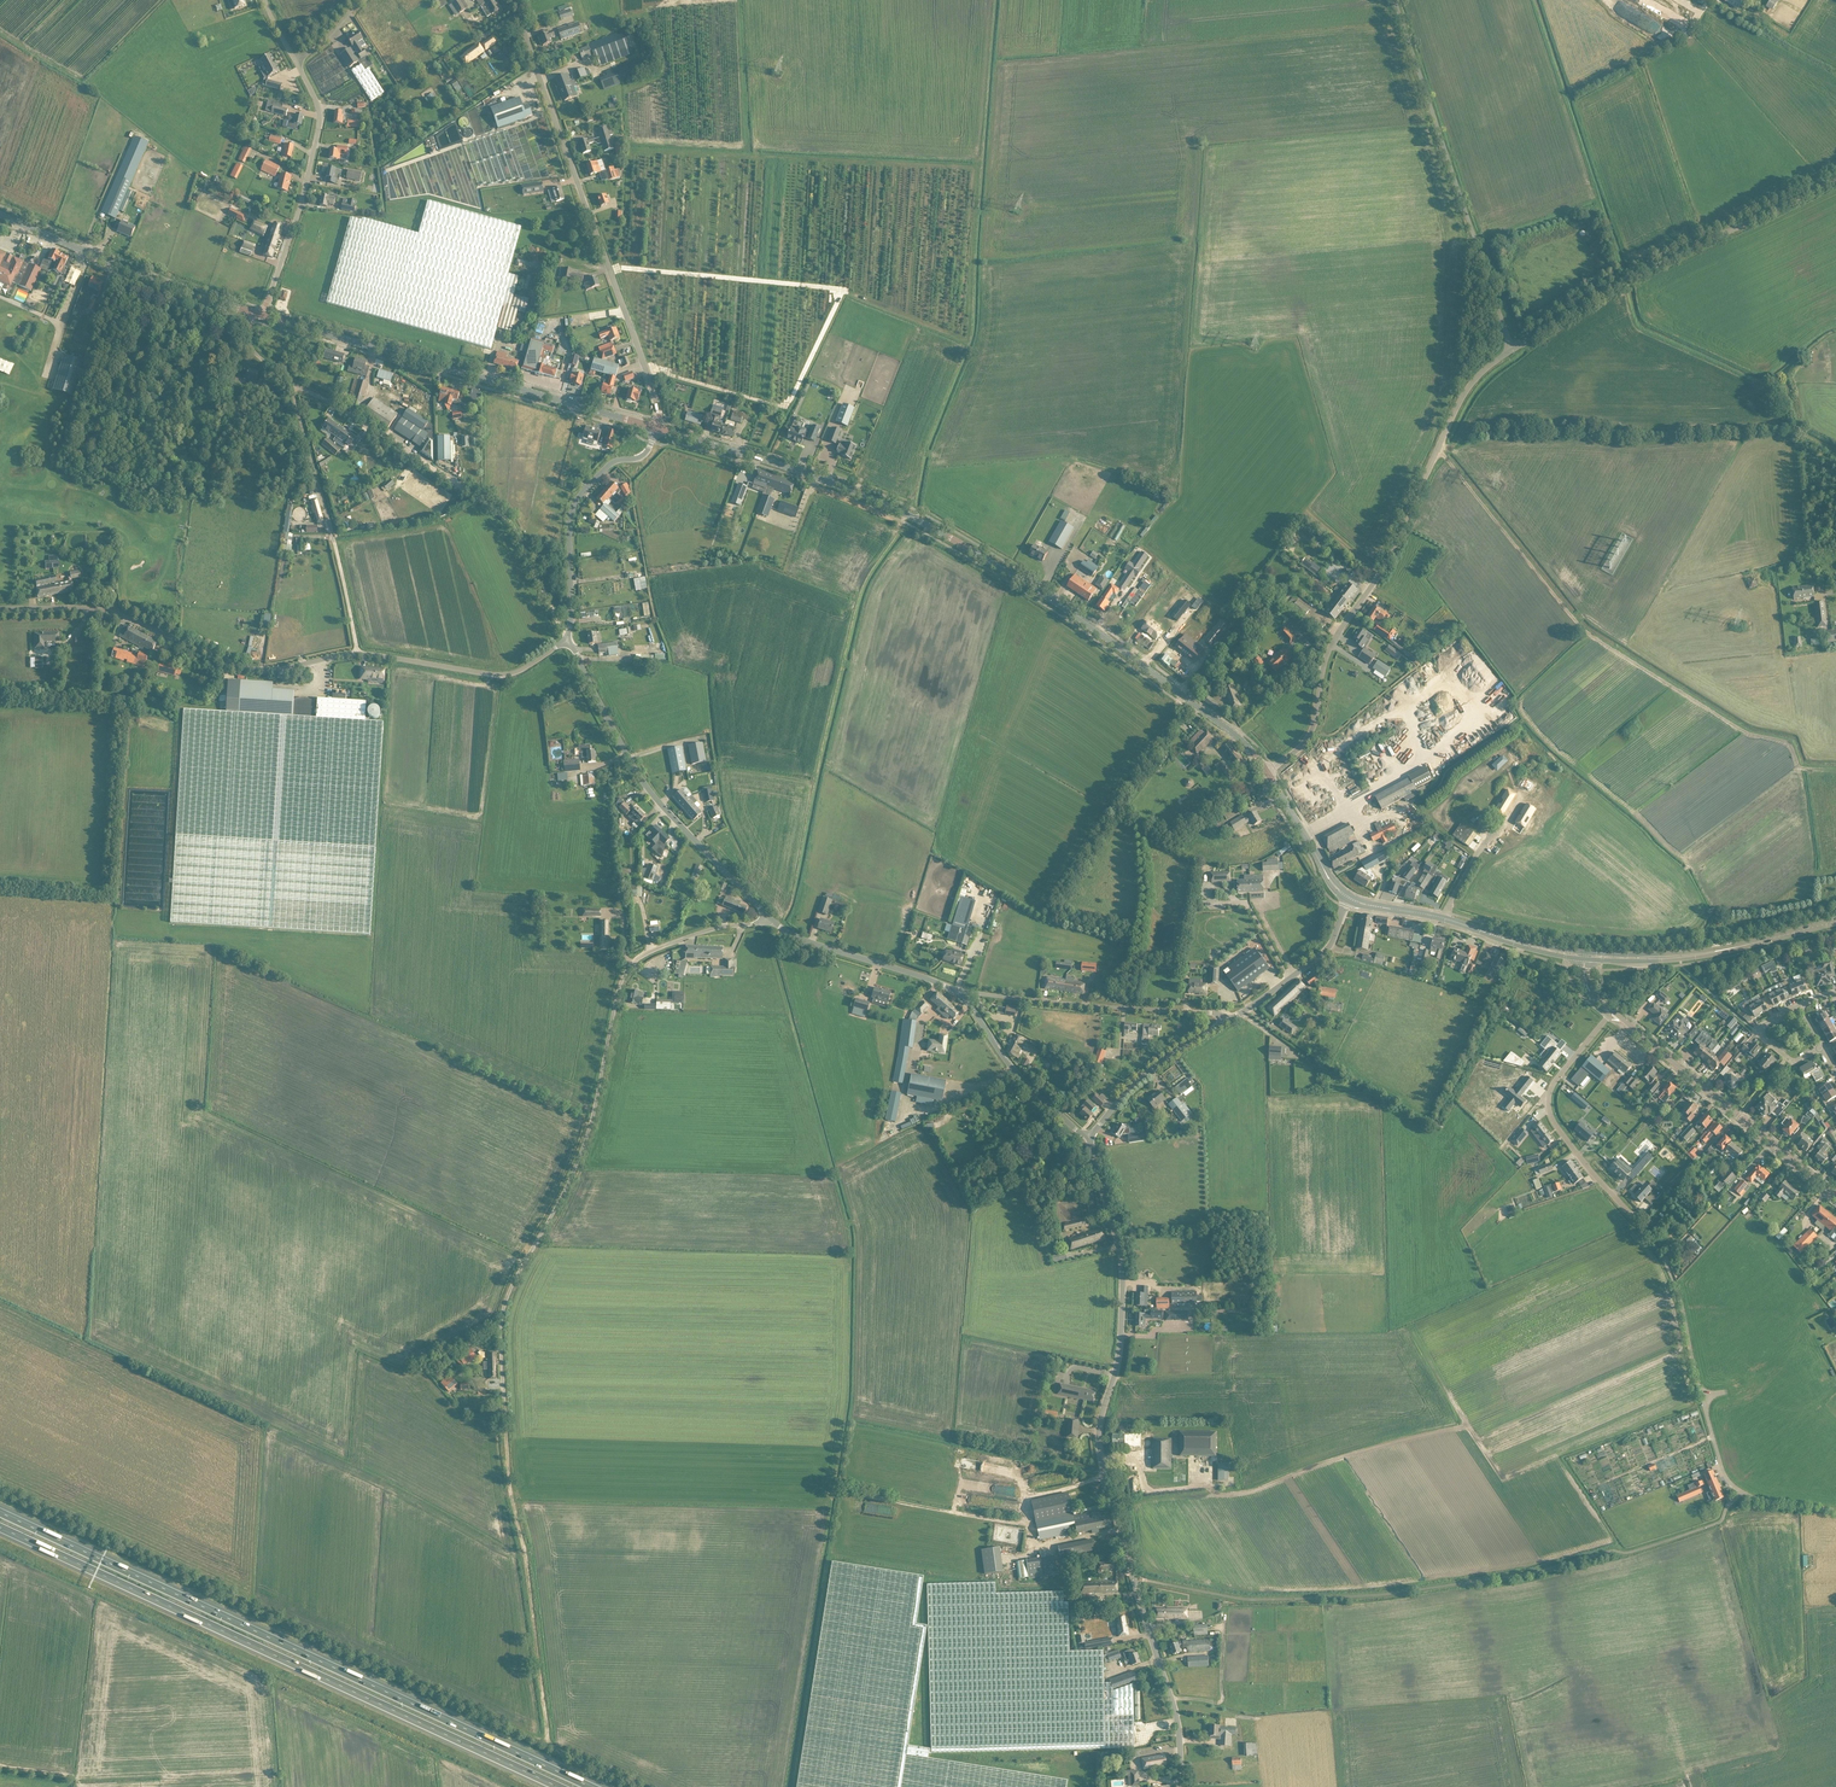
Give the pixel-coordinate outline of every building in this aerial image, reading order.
[(245,0),(232,0),(235,9),(247,5),(245,0)] [(459,14),(469,8),(464,0),(458,0),(453,4),(459,14)] [(480,7),(481,6),(487,17),(501,9),(495,0),(476,0),(480,7)] [(1682,1),(1684,1),(1686,8),(1693,6),(1692,0),(1681,0),(1682,1)] [(1737,10),(1744,0),(1723,0),(1737,10)] [(1767,5),(1772,9),(1776,2),(1773,0),(1770,0),(1767,5)] [(570,4),(558,8),(561,19),(574,15),(570,4)] [(582,33),(578,22),(557,29),(561,40),(582,33)] [(541,32),(542,35),(539,36),(543,46),(553,42),(552,38),(555,37),(553,31),(548,33),(547,30),(541,32)] [(594,55),(598,66),(632,54),(623,31),(589,44),(590,46),(579,50),(582,60),(594,55)] [(357,52),(356,52),(360,58),(366,54),(362,48),(361,48),(366,45),(362,40),(363,39),(358,32),(348,39),(353,46),(357,52)] [(482,44),(486,50),(496,43),(492,37),(482,44)] [(460,56),(465,63),(484,51),(479,44),(475,46),(475,47),(473,49),(472,47),(460,56)] [(341,54),(350,68),(359,62),(350,49),(341,54)] [(309,66),(324,94),(352,79),(337,51),(334,53),(334,52),(323,58),(309,66)] [(280,71),(276,65),(277,65),(275,61),(274,61),(271,55),(260,61),(263,67),(265,66),(267,70),(266,71),(269,77),(280,71)] [(640,73),(637,65),(635,61),(606,72),(608,77),(600,79),(604,90),(640,76),(640,73)] [(351,71),(371,101),(384,92),(365,62),(351,71)] [(587,76),(585,71),(584,68),(574,71),(578,80),(587,76)] [(556,79),(565,101),(577,96),(574,88),(576,87),(574,80),(571,81),(568,74),(556,79)] [(281,90),(282,85),(267,80),(266,86),(281,90)] [(451,83),(457,92),(462,89),(456,80),(451,83)] [(428,97),(431,101),(437,97),(433,93),(428,97)] [(491,108),(498,129),(527,118),(527,117),(532,115),(529,105),(523,107),(520,98),(491,108)] [(272,112),(286,116),(288,110),(278,107),(279,104),(268,101),(267,104),(269,105),(267,111),(272,112)] [(334,123),(340,124),(343,124),(344,116),(342,116),(342,111),(335,110),(334,123)] [(296,118),(290,116),(287,128),(297,130),(298,125),(301,126),(304,116),(297,114),(296,118)] [(347,127),(361,128),(362,121),(347,120),(347,127)] [(614,149),(610,135),(613,135),(612,130),(609,131),(598,134),(599,137),(593,139),(593,137),(587,139),(585,140),(579,142),(583,154),(589,152),(591,151),(589,144),(594,142),(595,142),(596,143),(598,144),(602,143),(604,152),(614,149)] [(271,132),(269,142),(281,144),(282,139),(283,136),(277,134),(271,132)] [(104,207),(101,213),(116,219),(118,213),(119,210),(126,195),(128,190),(144,154),(149,142),(135,136),(130,147),(104,207)] [(470,143),(478,185),(514,179),(513,174),(509,175),(509,171),(505,172),(504,166),(502,156),(484,159),(484,155),(480,156),(477,142),(470,143)] [(282,156),(291,158),(294,146),(284,144),(282,156)] [(239,160),(245,163),(250,152),(252,148),(246,145),(244,149),(239,160)] [(330,159),(336,159),(339,160),(340,154),(347,155),(348,147),(337,146),(337,150),(331,149),(330,159)] [(262,169),(276,176),(280,167),(266,160),(262,169)] [(597,162),(587,165),(590,175),(602,172),(600,165),(602,164),(601,160),(597,162)] [(230,176),(237,179),(243,166),(237,163),(230,176)] [(327,175),(326,177),(327,178),(326,182),(333,184),(334,183),(335,179),(340,180),(340,176),(341,176),(342,170),(335,169),(328,167),(327,175)] [(605,170),(609,181),(620,177),(617,170),(614,171),(613,167),(605,170)] [(360,181),(362,173),(348,170),(346,178),(360,181)] [(277,189),(282,190),(287,192),(291,176),(281,174),(277,189)] [(407,188),(404,188),(405,196),(425,193),(424,180),(413,181),(413,182),(406,183),(407,188)] [(542,183),(522,186),(523,194),(543,191),(542,183)] [(553,190),(548,191),(549,195),(554,194),(556,202),(559,201),(565,199),(561,187),(555,189),(553,190)] [(126,195),(119,210),(124,212),(125,213),(129,202),(130,202),(135,192),(128,190),(126,195)] [(239,194),(237,198),(240,199),(253,206),(255,201),(242,195),(239,194)] [(329,197),(322,196),(320,205),(327,207),(328,204),(334,205),(335,201),(338,202),(339,196),(329,194),(329,197)] [(598,197),(601,207),(609,204),(606,195),(598,197)] [(356,205),(357,201),(349,199),(349,200),(344,199),(343,203),(341,210),(355,213),(356,206),(356,205)] [(507,274),(521,227),(428,200),(418,234),(362,219),(362,221),(351,218),(327,303),(491,349),(496,328),(512,332),(512,329),(517,312),(525,314),(529,300),(514,295),(519,277),(507,274)] [(228,214),(244,222),(247,216),(231,208),(228,214)] [(118,232),(131,237),(136,227),(127,223),(129,220),(124,218),(118,232)] [(255,220),(250,230),(254,231),(258,234),(263,236),(266,231),(262,229),(264,225),(255,220)] [(279,239),(284,226),(274,223),(270,236),(279,239)] [(273,258),(278,242),(279,239),(270,236),(263,255),(273,258)] [(242,248),(240,253),(249,256),(250,251),(247,250),(249,243),(244,241),(242,248)] [(46,253),(41,265),(50,269),(61,274),(62,272),(63,269),(66,262),(68,257),(58,252),(52,250),(50,255),(46,253)] [(4,284),(3,287),(8,290),(10,286),(12,282),(19,285),(30,291),(38,274),(41,269),(39,268),(30,264),(26,272),(20,269),(24,262),(13,257),(11,263),(10,264),(9,263),(10,260),(6,258),(4,261),(3,261),(3,259),(2,259),(3,256),(5,257),(6,254),(0,251),(0,282),(4,284)] [(584,275),(572,273),(573,270),(564,268),(562,277),(583,282),(584,275)] [(93,277),(89,287),(87,292),(98,297),(100,292),(102,288),(101,288),(104,282),(93,277)] [(588,279),(589,282),(585,284),(587,290),(599,286),(596,277),(588,279)] [(96,313),(100,303),(93,300),(89,310),(91,311),(95,313),(96,313)] [(599,334),(601,339),(607,337),(606,335),(608,334),(610,341),(620,338),(616,328),(613,329),(612,326),(606,328),(607,331),(599,334)] [(184,338),(194,340),(196,332),(186,330),(184,338)] [(528,345),(523,362),(521,369),(536,373),(543,375),(555,378),(557,370),(560,363),(550,360),(554,346),(530,339),(528,345)] [(599,351),(602,359),(616,354),(613,346),(599,351)] [(321,358),(343,364),(343,363),(346,364),(348,356),(349,357),(349,356),(345,355),(326,350),(322,349),(324,349),(321,358)] [(516,370),(519,361),(506,358),(507,354),(497,351),(494,363),(516,370)] [(578,358),(579,357),(573,355),(570,364),(576,366),(578,358)] [(73,396),(83,362),(63,356),(53,391),(73,396)] [(362,371),(362,374),(367,375),(368,372),(370,367),(366,366),(367,361),(356,358),(353,368),(362,371)] [(614,384),(619,366),(595,359),(594,359),(591,370),(610,376),(609,382),(604,380),(601,391),(606,393),(607,394),(609,394),(610,394),(611,394),(614,383),(614,384)] [(182,379),(189,380),(192,366),(185,364),(182,379)] [(196,380),(209,383),(211,369),(199,367),(196,380)] [(379,369),(377,378),(384,380),(391,382),(393,374),(379,369)] [(580,386),(583,376),(576,374),(577,370),(573,369),(570,381),(573,382),(573,383),(572,383),(572,384),(575,385),(575,386),(579,387),(580,386)] [(247,378),(250,379),(248,384),(257,387),(259,381),(256,380),(259,373),(249,370),(247,378)] [(632,372),(623,375),(625,382),(635,379),(632,372)] [(338,376),(334,390),(340,392),(344,378),(338,376)] [(238,383),(239,379),(232,377),(230,386),(239,388),(240,384),(238,383)] [(366,392),(368,383),(358,380),(357,386),(353,385),(351,394),(364,398),(366,392)] [(627,399),(627,400),(631,401),(632,400),(635,401),(634,401),(635,399),(638,400),(640,393),(641,388),(638,387),(637,391),(630,388),(627,399)] [(445,404),(446,407),(451,390),(442,388),(440,395),(439,401),(444,403),(444,404),(445,404)] [(451,390),(446,407),(448,410),(449,411),(450,406),(451,406),(451,405),(458,407),(460,401),(458,400),(460,393),(451,390)] [(364,413),(365,413),(388,429),(398,414),(374,398),(364,413)] [(843,404),(836,422),(847,427),(854,409),(843,404)] [(710,414),(720,417),(723,408),(713,405),(710,414)] [(420,453),(433,461),(433,441),(432,425),(408,409),(395,430),(423,448),(420,453)] [(731,420),(741,423),(744,413),(734,410),(731,420)] [(453,419),(462,418),(461,411),(452,413),(453,419)] [(685,421),(700,425),(703,416),(690,412),(689,417),(687,416),(685,421)] [(329,419),(323,428),(336,437),(334,440),(344,448),(347,444),(350,446),(356,437),(353,435),(329,419)] [(711,431),(722,434),(724,426),(713,422),(711,431)] [(814,442),(820,428),(813,425),(807,438),(814,442)] [(724,426),(722,434),(733,437),(736,429),(724,426)] [(801,444),(805,435),(804,434),(806,430),(797,426),(795,431),(790,429),(787,438),(792,440),(791,440),(796,442),(801,444)] [(586,427),(583,438),(584,438),(584,439),(588,441),(587,443),(593,445),(594,441),(598,442),(601,431),(595,430),(595,429),(594,430),(591,429),(591,428),(587,427),(587,428),(586,427)] [(835,444),(840,430),(833,428),(828,441),(835,444)] [(451,461),(450,437),(438,437),(438,461),(451,461)] [(322,444),(335,455),(340,449),(327,438),(322,444)] [(608,439),(604,443),(608,448),(613,445),(608,439)] [(850,460),(856,446),(846,443),(844,447),(839,445),(836,452),(841,455),(841,456),(850,460)] [(318,463),(320,466),(332,459),(330,456),(318,463)] [(754,484),(765,488),(766,486),(790,495),(794,483),(757,470),(754,484)] [(383,485),(387,490),(394,484),(390,479),(383,485)] [(611,482),(605,489),(612,495),(612,496),(614,497),(618,500),(621,497),(617,494),(615,492),(618,488),(611,482)] [(620,487),(628,500),(632,498),(630,493),(626,484),(620,487)] [(739,484),(732,503),(740,506),(747,487),(739,484)] [(619,516),(607,505),(611,501),(616,504),(617,503),(619,506),(622,504),(619,500),(618,500),(614,497),(612,496),(612,495),(605,489),(597,498),(601,502),(604,505),(598,512),(602,516),(599,519),(603,522),(608,517),(614,522),(619,516)] [(764,495),(757,513),(767,517),(774,499),(764,495)] [(310,502),(317,523),(324,521),(318,500),(310,502)] [(777,511),(795,517),(799,508),(781,501),(777,511)] [(1067,522),(1071,512),(1065,510),(1062,519),(1067,522)] [(287,511),(284,528),(290,529),(293,512),(287,511)] [(775,515),(769,531),(777,534),(783,518),(775,515)] [(391,521),(392,528),(401,526),(400,519),(391,521)] [(1062,549),(1074,529),(1062,521),(1050,542),(1062,549)] [(1115,539),(1118,540),(1125,526),(1122,524),(1115,539)] [(1309,536),(1317,542),(1321,537),(1307,526),(1305,529),(1311,533),(1309,536)] [(283,545),(282,554),(291,556),(292,546),(291,545),(292,539),(291,539),(291,538),(292,538),(292,534),(284,533),(283,545)] [(1048,553),(1035,545),(1029,554),(1036,558),(1043,562),(1048,553)] [(1129,571),(1122,582),(1127,586),(1135,575),(1137,577),(1141,570),(1139,569),(1148,556),(1142,552),(1133,565),(1130,562),(1125,569),(1129,571)] [(1321,572),(1322,571),(1307,559),(1302,565),(1329,586),(1333,581),(1321,572)] [(46,561),(47,568),(58,567),(57,560),(46,561)] [(1097,570),(1091,565),(1084,561),(1079,568),(1092,577),(1097,570)] [(55,584),(57,594),(73,591),(71,581),(71,579),(81,578),(80,571),(69,573),(70,577),(68,578),(69,582),(60,583),(59,581),(56,581),(56,582),(55,582),(55,584)] [(1097,589),(1075,574),(1067,587),(1089,601),(1097,589)] [(1103,591),(1109,581),(1103,577),(1101,575),(1095,585),(1103,591)] [(35,580),(36,588),(36,592),(38,598),(57,594),(55,584),(55,582),(56,582),(56,581),(55,576),(48,577),(35,580)] [(645,577),(633,580),(636,591),(641,589),(640,582),(645,581),(645,577)] [(1754,577),(1746,579),(1748,588),(1756,586),(1754,577)] [(1097,606),(1104,611),(1110,603),(1108,601),(1113,593),(1115,594),(1119,588),(1112,583),(1097,606)] [(1334,590),(1336,591),(1348,602),(1357,590),(1349,584),(1346,587),(1342,584),(1339,588),(1336,586),(1334,590)] [(1810,599),(1810,597),(1814,597),(1813,586),(1792,589),(1794,599),(1804,598),(1804,599),(1810,599)] [(1326,613),(1330,616),(1335,619),(1348,602),(1336,591),(1328,601),(1332,605),(1326,613)] [(1288,604),(1304,617),(1310,610),(1293,597),(1288,604)] [(1184,601),(1171,617),(1177,622),(1190,606),(1184,601)] [(1814,603),(1817,628),(1827,627),(1824,601),(1814,603)] [(1128,602),(1122,610),(1135,620),(1139,614),(1135,612),(1138,608),(1128,602)] [(1375,607),(1368,617),(1373,621),(1376,618),(1382,622),(1387,613),(1382,609),(1384,607),(1379,603),(1376,607),(1375,607)] [(1225,619),(1209,639),(1216,644),(1232,625),(1225,619)] [(1149,621),(1142,629),(1156,640),(1162,632),(1149,621)] [(1171,623),(1165,632),(1170,636),(1177,627),(1171,623)] [(124,638),(140,647),(141,646),(152,651),(157,642),(125,625),(120,636),(124,638)] [(1381,627),(1378,632),(1390,640),(1396,632),(1391,629),(1388,632),(1381,627)] [(1279,633),(1290,644),(1295,639),(1285,628),(1279,633)] [(1354,638),(1355,638),(1358,641),(1357,643),(1356,643),(1355,645),(1362,649),(1368,641),(1369,641),(1372,636),(1367,632),(1366,633),(1360,629),(1358,632),(1354,638)] [(1827,632),(1828,642),(1835,642),(1835,631),(1827,632)] [(588,634),(589,644),(601,642),(600,632),(588,634)] [(35,634),(35,648),(44,648),(44,642),(59,641),(59,633),(35,634)] [(1176,646),(1175,647),(1184,654),(1184,653),(1186,655),(1195,662),(1199,657),(1198,657),(1201,654),(1204,650),(1200,646),(1200,647),(1201,647),(1198,651),(1192,646),(1195,642),(1186,635),(1176,647),(1176,646)] [(75,647),(83,647),(83,646),(93,646),(93,639),(75,638),(75,647)] [(606,653),(606,656),(618,654),(617,643),(598,645),(599,654),(606,653)] [(1395,643),(1393,645),(1410,658),(1412,655),(1395,643)] [(139,652),(138,656),(114,648),(111,657),(124,661),(124,659),(128,660),(127,662),(145,667),(149,655),(139,652)] [(1365,648),(1359,657),(1364,660),(1370,664),(1376,655),(1365,648)] [(1268,664),(1275,672),(1292,657),(1285,649),(1268,664)] [(1395,650),(1393,649),(1389,654),(1391,655),(1397,660),(1401,655),(1397,651),(1395,650)] [(47,654),(36,654),(36,665),(43,665),(43,661),(47,661),(47,654)] [(1263,662),(1259,657),(1254,661),(1259,666),(1263,662)] [(158,671),(176,676),(178,666),(161,661),(158,671)] [(1391,669),(1378,661),(1373,669),(1386,677),(1391,669)] [(384,679),(385,669),(361,667),(360,679),(368,680),(368,678),(384,679)] [(238,712),(238,713),(184,709),(170,922),(370,935),(383,722),(365,721),(366,701),(318,698),(316,718),(311,717),(312,700),(311,699),(309,699),(308,699),(307,698),(306,698),(304,698),(302,698),(301,698),(299,698),(298,698),(296,698),(295,699),(294,699),(294,691),(250,688),(250,681),(229,680),(227,712),(238,712)] [(1223,687),(1229,705),(1231,709),(1242,705),(1240,699),(1233,683),(1223,687)] [(1248,687),(1247,685),(1244,684),(1243,687),(1245,692),(1251,689),(1249,686),(1248,687)] [(332,698),(345,698),(346,691),(333,690),(332,698)] [(1203,701),(1223,716),(1226,712),(1218,706),(1214,700),(1208,695),(1203,701)] [(368,713),(368,714),(368,715),(369,716),(369,717),(370,717),(370,718),(371,718),(372,719),(373,719),(374,719),(375,719),(376,719),(377,718),(378,718),(379,717),(380,716),(380,715),(380,714),(381,713),(381,712),(380,712),(380,711),(380,710),(379,709),(379,708),(378,708),(377,707),(376,707),(375,706),(374,706),(373,706),(372,707),(371,707),(370,708),(369,708),(369,709),(369,710),(368,710),(368,711),(368,712),(368,713)] [(1190,746),(1198,754),(1214,739),(1206,730),(1202,734),(1190,746)] [(1219,748),(1238,773),(1248,765),(1230,740),(1219,748)] [(706,761),(703,742),(688,745),(692,764),(706,761)] [(596,762),(594,750),(591,751),(590,745),(579,746),(580,753),(582,753),(582,758),(588,757),(588,763),(596,762)] [(686,771),(682,747),(668,750),(672,773),(686,771)] [(1155,767),(1159,770),(1167,757),(1163,754),(1155,767)] [(564,761),(565,772),(580,770),(579,760),(564,761)] [(1201,769),(1207,776),(1212,772),(1207,765),(1201,769)] [(1375,796),(1382,810),(1404,798),(1406,801),(1427,790),(1424,785),(1416,790),(1416,789),(1433,780),(1425,767),(1408,776),(1409,778),(1375,796)] [(558,774),(549,775),(551,790),(560,790),(558,774)] [(581,775),(582,785),(594,784),(594,774),(581,775)] [(1525,779),(1520,786),(1530,792),(1534,784),(1525,779)] [(703,791),(706,802),(714,800),(712,789),(703,791)] [(702,813),(697,808),(700,805),(691,795),(688,798),(681,790),(673,797),(694,820),(702,813)] [(1503,798),(1502,798),(1505,804),(1508,806),(1515,795),(1516,795),(1508,790),(1507,790),(1508,790),(1503,798)] [(618,806),(627,815),(631,809),(624,802),(622,800),(617,805),(618,806)] [(1499,804),(1494,811),(1502,816),(1503,816),(1502,815),(1506,809),(1499,804)] [(709,810),(713,819),(721,815),(716,806),(709,810)] [(646,816),(637,808),(628,817),(634,822),(634,823),(638,827),(641,823),(640,822),(646,816)] [(1516,822),(1525,828),(1525,827),(1533,813),(1525,808),(1521,814),(1523,815),(1522,817),(1520,816),(1516,822)] [(1242,815),(1230,823),(1235,830),(1251,820),(1254,825),(1261,821),(1256,812),(1245,819),(1242,815)] [(1211,822),(1213,825),(1216,823),(1217,825),(1221,822),(1217,817),(1213,820),(1211,822)] [(1388,841),(1385,836),(1396,831),(1393,823),(1381,828),(1378,822),(1374,824),(1377,831),(1370,834),(1373,842),(1380,838),(1383,844),(1388,841)] [(1454,836),(1468,843),(1475,830),(1461,822),(1454,836)] [(1219,829),(1223,834),(1231,830),(1227,824),(1221,827),(1221,828),(1219,829)] [(1328,848),(1330,852),(1343,844),(1342,841),(1354,834),(1349,824),(1322,838),(1328,848)] [(654,834),(650,838),(656,844),(651,849),(661,858),(664,850),(661,848),(666,843),(670,839),(664,834),(655,826),(651,830),(650,831),(654,834)] [(1437,833),(1434,836),(1439,842),(1443,838),(1437,833)] [(1449,850),(1453,842),(1449,840),(1445,848),(1449,850)] [(1353,846),(1341,852),(1346,862),(1359,856),(1359,855),(1365,852),(1359,841),(1352,844),(1353,846)] [(1282,850),(1284,853),(1291,848),(1289,845),(1282,850)] [(1360,872),(1354,880),(1366,887),(1372,878),(1370,875),(1371,874),(1369,870),(1389,858),(1387,853),(1385,851),(1362,864),(1364,867),(1358,871),(1360,872)] [(1346,862),(1341,852),(1329,859),(1334,869),(1346,862)] [(1263,863),(1263,871),(1279,870),(1278,862),(1277,858),(1269,858),(1267,860),(1267,863),(1263,863)] [(658,868),(649,864),(644,878),(653,881),(658,868)] [(692,875),(698,877),(702,866),(696,864),(692,875)] [(1391,886),(1389,892),(1396,894),(1399,886),(1401,886),(1403,887),(1408,880),(1409,881),(1413,877),(1417,871),(1416,871),(1420,866),(1417,864),(1413,869),(1411,867),(1403,877),(1401,875),(1392,883),(1391,886)] [(1211,872),(1212,882),(1231,881),(1230,871),(1211,872)] [(1432,877),(1426,886),(1432,890),(1429,894),(1438,898),(1447,882),(1439,877),(1440,875),(1435,872),(1432,877)] [(1407,891),(1405,897),(1417,901),(1419,895),(1419,894),(1420,892),(1422,892),(1423,890),(1424,890),(1426,886),(1432,877),(1424,873),(1417,885),(1417,886),(1414,889),(1408,887),(1407,891)] [(1251,892),(1250,876),(1244,877),(1244,880),(1238,881),(1238,893),(1251,892)] [(1261,876),(1250,876),(1251,892),(1264,892),(1264,879),(1261,880),(1261,876)] [(647,896),(646,889),(642,889),(642,884),(636,884),(636,897),(647,896)] [(740,904),(741,902),(726,896),(725,899),(720,897),(718,904),(722,905),(744,914),(747,907),(740,904)] [(818,912),(827,915),(832,900),(823,897),(818,912)] [(962,928),(957,942),(966,945),(972,927),(968,925),(974,905),(962,901),(955,923),(954,923),(953,925),(962,928)] [(1362,914),(1360,928),(1371,930),(1374,916),(1362,914)] [(1387,924),(1388,918),(1376,916),(1375,923),(1387,924)] [(818,928),(831,932),(834,923),(821,919),(818,928)] [(952,926),(948,939),(956,942),(960,928),(952,926)] [(1371,930),(1360,928),(1356,949),(1368,951),(1369,941),(1374,942),(1375,935),(1371,934),(1371,930)] [(1414,933),(1390,928),(1388,936),(1412,941),(1414,933)] [(1432,947),(1431,952),(1436,953),(1435,958),(1439,959),(1442,950),(1444,941),(1434,939),(1431,947),(1432,947)] [(1412,948),(1414,949),(1413,952),(1414,953),(1410,969),(1405,968),(1403,972),(1409,973),(1408,974),(1412,975),(1418,949),(1417,949),(1417,948),(1418,949),(1419,945),(1410,943),(1409,946),(1413,947),(1412,948)] [(1475,950),(1476,948),(1469,945),(1466,953),(1461,952),(1462,951),(1455,948),(1454,951),(1453,951),(1450,959),(1457,962),(1462,963),(1461,965),(1467,967),(1470,960),(1474,961),(1478,951),(1475,950)] [(686,959),(697,959),(697,958),(723,959),(723,948),(686,946),(686,959)] [(1801,950),(1804,958),(1809,956),(1809,954),(1811,953),(1809,947),(1801,950)] [(1224,972),(1238,992),(1269,968),(1255,949),(1224,972)] [(946,951),(943,960),(955,963),(955,964),(960,966),(963,956),(956,954),(957,951),(951,950),(950,952),(946,951)] [(1427,958),(1429,951),(1424,950),(1422,957),(1421,962),(1425,963),(1427,958)] [(1374,963),(1382,966),(1385,955),(1376,952),(1375,957),(1363,954),(1362,958),(1355,957),(1354,958),(1374,964),(1374,963)] [(1501,971),(1506,962),(1496,957),(1496,958),(1487,953),(1483,960),(1490,964),(1491,962),(1493,963),(1487,975),(1491,977),(1496,969),(1497,969),(1497,971),(1499,972),(1501,971)] [(1775,959),(1778,966),(1785,963),(1782,956),(1775,959)] [(733,966),(732,966),(732,958),(725,958),(724,963),(723,963),(722,966),(710,965),(709,974),(719,975),(719,976),(733,976),(733,966)] [(687,967),(688,963),(681,961),(677,974),(679,974),(685,976),(688,968),(687,967)] [(1772,961),(1761,967),(1764,972),(1771,969),(1769,966),(1774,964),(1772,961)] [(1821,974),(1815,976),(1816,981),(1817,985),(1817,986),(1819,986),(1820,986),(1825,985),(1825,984),(1829,983),(1828,978),(1830,978),(1835,976),(1832,961),(1822,964),(1824,972),(1821,972),(1821,974)] [(1097,964),(1094,964),(1083,963),(1083,971),(1093,972),(1097,972),(1097,964)] [(1218,985),(1219,967),(1210,966),(1209,984),(1218,985)] [(1801,979),(1795,981),(1798,991),(1800,994),(1801,993),(1801,994),(1804,993),(1803,992),(1806,991),(1806,992),(1810,990),(1804,974),(1800,975),(1801,979)] [(1306,981),(1309,985),(1317,980),(1315,976),(1306,981)] [(1045,988),(1064,991),(1066,979),(1050,977),(1050,979),(1047,978),(1045,988)] [(1083,994),(1085,983),(1066,979),(1064,991),(1083,994)] [(1267,1008),(1275,1016),(1306,988),(1298,979),(1267,1008)] [(1786,981),(1783,983),(1790,999),(1794,997),(1793,996),(1796,995),(1796,996),(1799,995),(1799,994),(1800,994),(1798,991),(1795,981),(1788,984),(1786,981)] [(1207,995),(1207,984),(1200,983),(1200,984),(1189,983),(1189,994),(1199,994),(1199,995),(1207,995)] [(1775,986),(1772,987),(1774,991),(1780,1003),(1781,1003),(1784,1002),(1783,1001),(1786,1000),(1786,1001),(1790,999),(1783,983),(1779,984),(1779,988),(1777,989),(1775,986)] [(874,987),(871,997),(874,998),(872,1003),(886,1007),(887,1002),(888,1002),(891,992),(874,987)] [(1318,994),(1335,997),(1337,990),(1319,987),(1318,994)] [(629,1003),(635,1004),(641,1006),(643,997),(644,993),(639,992),(639,991),(632,990),(629,1003)] [(1765,991),(1762,994),(1771,1009),(1774,1007),(1774,1006),(1776,1005),(1777,1006),(1779,1004),(1780,1003),(1774,991),(1768,994),(1765,991)] [(675,1003),(683,1003),(684,993),(675,992),(675,1003)] [(945,999),(937,992),(930,1000),(938,1007),(945,999)] [(1759,998),(1753,1002),(1761,1014),(1762,1013),(1762,1014),(1765,1013),(1764,1012),(1766,1010),(1767,1011),(1770,1009),(1771,1009),(1762,994),(1758,995),(1759,998)] [(856,999),(853,1007),(867,1011),(870,1003),(856,999)] [(960,1012),(950,1003),(945,999),(938,1007),(936,1010),(947,1019),(949,1016),(953,1020),(960,1012)] [(912,1048),(916,1021),(917,1016),(922,1013),(924,1011),(929,1006),(923,1000),(914,1007),(915,1009),(912,1012),(909,1020),(903,1020),(899,1046),(912,1048)] [(1327,1010),(1342,1012),(1344,1004),(1329,1001),(1327,1010)] [(1745,1003),(1742,1006),(1747,1014),(1752,1020),(1752,1021),(1756,1018),(1755,1017),(1758,1016),(1758,1017),(1760,1015),(1761,1014),(1753,1002),(1748,1005),(1745,1003)] [(1659,1008),(1654,1003),(1648,1010),(1654,1014),(1654,1013),(1656,1015),(1652,1019),(1653,1020),(1653,1021),(1655,1022),(1656,1022),(1660,1026),(1665,1019),(1666,1019),(1668,1017),(1668,1016),(1668,1015),(1661,1009),(1660,1009),(1659,1008)] [(1015,1016),(1017,1006),(1007,1004),(1006,1015),(1015,1016)] [(1816,1018),(1819,1024),(1828,1019),(1827,1016),(1829,1015),(1827,1009),(1818,1012),(1820,1016),(1816,1018)] [(1730,1030),(1737,1021),(1731,1016),(1724,1024),(1730,1030)] [(1296,1028),(1284,1019),(1280,1025),(1292,1034),(1296,1028)] [(1666,1030),(1679,1041),(1685,1033),(1687,1034),(1686,1035),(1690,1038),(1698,1028),(1695,1025),(1689,1031),(1684,1027),(1685,1025),(1681,1022),(1680,1023),(1675,1019),(1666,1030)] [(1819,1024),(1823,1030),(1832,1025),(1828,1019),(1819,1024)] [(1125,1023),(1124,1033),(1128,1033),(1129,1030),(1137,1031),(1138,1024),(1125,1023)] [(1835,1031),(1835,1024),(1835,1025),(1835,1023),(1832,1025),(1823,1030),(1826,1036),(1835,1031)] [(1142,1044),(1148,1044),(1149,1035),(1159,1036),(1159,1030),(1161,1030),(1161,1026),(1144,1024),(1142,1044)] [(1731,1030),(1735,1033),(1740,1027),(1736,1024),(1731,1030)] [(1520,1028),(1518,1030),(1525,1037),(1528,1034),(1520,1028)] [(1826,1036),(1830,1043),(1835,1039),(1835,1032),(1835,1031),(1826,1036)] [(1006,1052),(1018,1058),(1022,1051),(1020,1050),(1025,1039),(1015,1034),(1006,1052)] [(1700,1045),(1693,1054),(1699,1058),(1700,1057),(1706,1049),(1705,1048),(1713,1039),(1710,1036),(1707,1040),(1700,1035),(1695,1041),(1697,1042),(1697,1043),(1698,1044),(1699,1044),(1700,1045)] [(1543,1060),(1539,1065),(1547,1071),(1560,1054),(1559,1053),(1554,1049),(1558,1045),(1548,1036),(1544,1041),(1540,1045),(1543,1047),(1545,1050),(1549,1052),(1543,1059),(1543,1060)] [(1737,1047),(1736,1048),(1739,1050),(1748,1040),(1744,1037),(1736,1046),(1737,1047)] [(945,1053),(946,1043),(929,1040),(928,1050),(945,1053)] [(1705,1061),(1717,1046),(1718,1045),(1713,1041),(1706,1049),(1700,1057),(1705,1061)] [(1030,1047),(1037,1051),(1040,1047),(1032,1043),(1030,1047)] [(1756,1053),(1760,1049),(1758,1047),(1759,1046),(1756,1044),(1755,1045),(1753,1043),(1750,1047),(1746,1043),(1741,1049),(1749,1056),(1752,1059),(1754,1057),(1754,1058),(1757,1054),(1756,1053)] [(1530,1044),(1522,1054),(1527,1058),(1535,1048),(1530,1044)] [(1705,1061),(1710,1065),(1716,1058),(1714,1056),(1721,1048),(1718,1045),(1717,1046),(1705,1061)] [(1269,1053),(1269,1060),(1280,1061),(1281,1061),(1281,1060),(1281,1056),(1287,1057),(1287,1055),(1285,1054),(1285,1048),(1270,1047),(1269,1053)] [(1094,1062),(1101,1064),(1106,1051),(1099,1048),(1094,1062)] [(1710,1065),(1709,1066),(1714,1071),(1720,1064),(1724,1066),(1732,1057),(1723,1050),(1717,1058),(1716,1058),(1710,1065)] [(1618,1070),(1619,1068),(1626,1073),(1632,1066),(1615,1052),(1608,1061),(1618,1070)] [(1772,1058),(1773,1058),(1771,1056),(1770,1056),(1767,1054),(1763,1059),(1760,1056),(1753,1064),(1758,1068),(1760,1066),(1766,1071),(1766,1070),(1767,1070),(1770,1065),(1771,1066),(1775,1061),(1772,1058)] [(1592,1056),(1582,1067),(1601,1082),(1610,1071),(1592,1056)] [(1021,1064),(1026,1067),(1029,1060),(1025,1058),(1021,1064)] [(1800,1069),(1804,1076),(1810,1073),(1816,1081),(1824,1077),(1820,1069),(1816,1071),(1815,1070),(1816,1069),(1812,1062),(1808,1065),(1808,1064),(1807,1063),(1803,1067),(1804,1067),(1800,1069)] [(1641,1077),(1651,1085),(1648,1089),(1652,1093),(1660,1085),(1656,1081),(1656,1082),(1654,1081),(1657,1078),(1654,1076),(1657,1072),(1650,1066),(1641,1077)] [(1581,1068),(1572,1080),(1579,1086),(1589,1075),(1581,1068)] [(1724,1076),(1723,1077),(1724,1077),(1727,1079),(1726,1081),(1725,1081),(1724,1083),(1731,1089),(1732,1090),(1734,1088),(1738,1088),(1737,1084),(1739,1082),(1742,1077),(1737,1073),(1735,1075),(1733,1073),(1734,1072),(1730,1069),(1724,1076)] [(942,1101),(946,1081),(911,1074),(907,1095),(942,1101)] [(1629,1075),(1624,1082),(1628,1085),(1633,1079),(1629,1075)] [(1510,1087),(1504,1094),(1510,1098),(1506,1103),(1512,1108),(1516,1103),(1521,1108),(1527,1101),(1521,1096),(1533,1081),(1528,1076),(1515,1092),(1510,1087)] [(1187,1078),(1175,1088),(1181,1095),(1192,1086),(1190,1083),(1191,1082),(1187,1078)] [(1628,1085),(1626,1087),(1631,1091),(1632,1089),(1632,1090),(1633,1089),(1636,1085),(1637,1085),(1637,1084),(1636,1084),(1637,1082),(1633,1079),(1628,1085)] [(1653,1099),(1655,1101),(1658,1099),(1663,1103),(1676,1088),(1669,1083),(1662,1091),(1659,1089),(1651,1097),(1653,1099)] [(1821,1093),(1823,1096),(1833,1090),(1829,1084),(1824,1087),(1822,1084),(1814,1088),(1818,1094),(1821,1093)] [(1826,1108),(1834,1103),(1832,1100),(1835,1097),(1835,1095),(1833,1090),(1823,1096),(1825,1099),(1823,1102),(1826,1108)] [(901,1093),(891,1091),(885,1120),(895,1122),(901,1093)] [(1158,1091),(1159,1092),(1153,1097),(1152,1096),(1147,1099),(1154,1108),(1165,1099),(1158,1091)] [(1575,1093),(1571,1098),(1585,1109),(1589,1105),(1575,1093)] [(1093,1099),(1097,1102),(1101,1106),(1105,1102),(1105,1101),(1107,1099),(1102,1094),(1100,1097),(1097,1094),(1093,1099)] [(1778,1104),(1774,1102),(1775,1100),(1768,1094),(1767,1095),(1767,1094),(1767,1095),(1764,1098),(1764,1100),(1760,1104),(1759,1105),(1760,1105),(1757,1108),(1761,1112),(1761,1113),(1761,1114),(1764,1116),(1765,1116),(1768,1113),(1770,1114),(1771,1113),(1777,1118),(1790,1103),(1787,1100),(1782,1105),(1779,1103),(1778,1104)] [(1190,1115),(1192,1113),(1184,1103),(1182,1105),(1177,1098),(1168,1104),(1182,1122),(1180,1123),(1181,1125),(1187,1121),(1191,1118),(1190,1115)] [(1082,1112),(1080,1114),(1088,1121),(1093,1115),(1091,1112),(1096,1107),(1088,1100),(1080,1109),(1082,1112)] [(1682,1111),(1687,1115),(1684,1118),(1690,1122),(1695,1116),(1692,1114),(1697,1108),(1690,1102),(1682,1111)] [(1835,1115),(1835,1105),(1834,1103),(1826,1108),(1831,1113),(1834,1112),(1835,1115)] [(1815,1116),(1817,1114),(1811,1104),(1808,1108),(1810,1110),(1806,1115),(1812,1120),(1814,1118),(1813,1118),(1814,1117),(1814,1118),(1815,1116)] [(1643,1106),(1640,1110),(1644,1114),(1648,1110),(1643,1106)] [(1567,1124),(1577,1114),(1571,1109),(1561,1118),(1567,1124)] [(1817,1114),(1815,1116),(1819,1122),(1820,1123),(1819,1124),(1821,1127),(1822,1127),(1824,1129),(1813,1142),(1808,1137),(1802,1132),(1796,1140),(1799,1143),(1798,1145),(1806,1152),(1811,1145),(1813,1146),(1825,1132),(1827,1130),(1828,1128),(1822,1120),(1817,1114)] [(1705,1128),(1712,1120),(1711,1120),(1711,1119),(1709,1117),(1708,1117),(1705,1115),(1701,1120),(1700,1119),(1696,1124),(1697,1125),(1695,1128),(1698,1130),(1699,1129),(1702,1125),(1705,1128)] [(1784,1131),(1783,1133),(1788,1136),(1788,1135),(1790,1136),(1793,1132),(1795,1134),(1799,1129),(1797,1127),(1798,1126),(1791,1120),(1789,1122),(1785,1119),(1782,1123),(1786,1126),(1783,1130),(1784,1131)] [(1539,1122),(1533,1127),(1534,1129),(1537,1132),(1534,1135),(1537,1139),(1544,1148),(1547,1145),(1547,1146),(1554,1141),(1539,1122)] [(1700,1139),(1705,1143),(1713,1133),(1716,1135),(1722,1128),(1715,1122),(1700,1139)] [(1122,1135),(1131,1134),(1129,1124),(1124,1125),(1123,1125),(1120,1123),(1118,1127),(1116,1126),(1114,1130),(1115,1131),(1113,1134),(1120,1138),(1122,1135)] [(1575,1130),(1574,1130),(1588,1142),(1588,1141),(1590,1139),(1592,1136),(1594,1134),(1585,1126),(1583,1129),(1579,1125),(1577,1128),(1575,1130)] [(1690,1126),(1680,1136),(1686,1141),(1695,1131),(1690,1126)] [(1128,1135),(1129,1143),(1144,1141),(1143,1133),(1128,1135)] [(1522,1138),(1518,1134),(1512,1141),(1517,1145),(1522,1138)] [(1710,1147),(1708,1150),(1709,1151),(1711,1151),(1712,1149),(1713,1150),(1714,1150),(1714,1151),(1715,1151),(1716,1151),(1717,1151),(1718,1151),(1722,1154),(1723,1152),(1731,1142),(1730,1142),(1731,1141),(1725,1136),(1722,1140),(1719,1137),(1715,1142),(1710,1147)] [(1814,1158),(1822,1165),(1828,1158),(1824,1154),(1830,1147),(1828,1146),(1826,1144),(1828,1142),(1824,1139),(1816,1148),(1819,1150),(1815,1154),(1817,1155),(1814,1158)] [(1723,1155),(1720,1158),(1723,1161),(1725,1158),(1726,1157),(1733,1164),(1737,1159),(1743,1152),(1731,1142),(1723,1152),(1722,1154),(1721,1154),(1723,1155)] [(1507,1146),(1501,1152),(1513,1162),(1518,1156),(1507,1146)] [(1694,1153),(1697,1150),(1693,1146),(1686,1153),(1696,1162),(1699,1158),(1698,1157),(1694,1153)] [(1076,1167),(1072,1156),(1066,1159),(1070,1170),(1076,1167)] [(1533,1156),(1526,1158),(1528,1164),(1535,1163),(1533,1156)] [(1615,1160),(1608,1167),(1610,1169),(1614,1173),(1615,1173),(1616,1174),(1615,1174),(1616,1175),(1616,1174),(1619,1177),(1618,1177),(1619,1177),(1620,1178),(1619,1178),(1620,1178),(1623,1181),(1627,1177),(1631,1171),(1637,1176),(1643,1169),(1639,1165),(1638,1164),(1633,1169),(1631,1167),(1625,1162),(1622,1165),(1621,1165),(1617,1161),(1615,1160)] [(1562,1167),(1569,1177),(1572,1175),(1575,1174),(1574,1172),(1577,1170),(1571,1161),(1562,1167)] [(1538,1168),(1534,1170),(1536,1176),(1540,1174),(1541,1174),(1553,1170),(1550,1163),(1538,1168)] [(1757,1165),(1747,1178),(1751,1182),(1755,1178),(1763,1184),(1765,1181),(1764,1181),(1770,1174),(1769,1174),(1765,1170),(1764,1171),(1757,1165)] [(1572,1175),(1569,1177),(1571,1180),(1569,1182),(1571,1184),(1573,1183),(1575,1184),(1583,1178),(1577,1170),(1574,1172),(1575,1174),(1572,1175)] [(1729,1170),(1721,1180),(1722,1181),(1715,1188),(1719,1192),(1726,1184),(1728,1186),(1736,1177),(1729,1170)] [(1533,1181),(1536,1189),(1542,1187),(1538,1179),(1533,1181)] [(1733,1189),(1741,1195),(1749,1186),(1742,1180),(1733,1189)] [(1775,1194),(1780,1198),(1784,1192),(1793,1200),(1799,1193),(1785,1181),(1775,1194)] [(1552,1185),(1544,1188),(1548,1198),(1552,1197),(1551,1193),(1555,1192),(1561,1189),(1559,1183),(1552,1185)] [(1635,1184),(1630,1190),(1635,1194),(1634,1196),(1641,1202),(1641,1203),(1650,1193),(1657,1199),(1656,1199),(1657,1199),(1663,1192),(1660,1188),(1657,1192),(1653,1188),(1650,1185),(1648,1187),(1645,1183),(1643,1186),(1640,1189),(1635,1184)] [(1680,1192),(1685,1196),(1689,1191),(1685,1187),(1680,1192)] [(1760,1197),(1765,1202),(1769,1197),(1764,1192),(1760,1197)] [(1506,1207),(1508,1214),(1515,1212),(1513,1205),(1506,1207)] [(1825,1226),(1826,1227),(1830,1222),(1831,1223),(1834,1218),(1819,1205),(1811,1215),(1817,1220),(1814,1223),(1822,1230),(1825,1226)] [(1747,1208),(1742,1212),(1745,1216),(1746,1215),(1746,1216),(1749,1213),(1748,1213),(1750,1211),(1747,1208)] [(1826,1227),(1831,1232),(1829,1234),(1828,1234),(1827,1235),(1831,1237),(1834,1234),(1835,1235),(1835,1220),(1834,1218),(1831,1223),(1830,1222),(1826,1227)] [(1062,1225),(1063,1230),(1086,1225),(1085,1219),(1062,1225)] [(1068,1239),(1070,1250),(1105,1239),(1102,1228),(1068,1239)] [(1810,1229),(1802,1238),(1808,1244),(1817,1236),(1810,1229)] [(1686,1240),(1699,1252),(1703,1248),(1691,1235),(1686,1240)] [(1808,1244),(1802,1238),(1793,1246),(1800,1253),(1808,1244)] [(1052,1255),(1054,1262),(1067,1259),(1065,1252),(1052,1255)] [(1197,1303),(1197,1292),(1172,1293),(1172,1304),(1197,1303)] [(1147,1306),(1148,1302),(1146,1302),(1146,1298),(1144,1298),(1144,1293),(1137,1293),(1137,1306),(1147,1306)] [(1136,1313),(1136,1326),(1145,1327),(1145,1318),(1151,1318),(1163,1319),(1163,1311),(1151,1310),(1151,1311),(1145,1310),(1145,1311),(1145,1314),(1136,1313)] [(1188,1320),(1188,1311),(1175,1312),(1176,1320),(1181,1320),(1188,1320)] [(456,1359),(459,1364),(460,1363),(461,1366),(463,1364),(464,1365),(476,1357),(469,1346),(457,1354),(459,1357),(456,1359)] [(488,1351),(489,1379),(497,1378),(496,1351),(488,1351)] [(449,1375),(441,1383),(448,1391),(457,1384),(449,1375)] [(1058,1394),(1094,1401),(1096,1391),(1060,1383),(1058,1394)] [(1041,1417),(1044,1417),(1044,1416),(1057,1419),(1058,1412),(1046,1409),(1046,1410),(1042,1409),(1041,1417)] [(1067,1437),(1077,1438),(1079,1420),(1069,1419),(1067,1437)] [(1180,1456),(1216,1456),(1216,1432),(1180,1432),(1180,1456)] [(1113,1434),(1113,1446),(1141,1446),(1141,1434),(1129,1433),(1129,1435),(1113,1434)] [(1153,1469),(1171,1469),(1172,1439),(1153,1438),(1153,1469)] [(1218,1465),(1218,1480),(1224,1480),(1228,1480),(1228,1465),(1224,1465),(1218,1465)] [(1699,1486),(1700,1486),(1716,1479),(1713,1471),(1703,1475),(1705,1479),(1695,1484),(1696,1487),(1699,1486)] [(1717,1479),(1707,1483),(1708,1486),(1709,1486),(1709,1487),(1710,1491),(1711,1492),(1714,1500),(1715,1501),(1724,1497),(1720,1487),(1718,1482),(1717,1479)] [(1702,1493),(1699,1486),(1696,1487),(1677,1496),(1679,1502),(1702,1493)] [(1110,1526),(1108,1516),(1101,1517),(1099,1511),(1073,1516),(1068,1493),(1031,1501),(1035,1522),(1039,1539),(1076,1532),(1076,1533),(1110,1526)] [(1060,1557),(1093,1550),(1091,1540),(1058,1546),(1060,1557)] [(1003,1571),(999,1548),(981,1550),(984,1574),(1003,1571)] [(1055,1565),(1056,1565),(1054,1556),(1054,1555),(1045,1557),(1044,1551),(1039,1552),(1040,1557),(1026,1559),(1029,1579),(1057,1575),(1055,1565)] [(1028,1577),(1025,1560),(1016,1561),(1018,1578),(1028,1577)] [(796,1786),(1067,1786),(1068,1780),(928,1758),(928,1753),(931,1753),(931,1749),(908,1745),(927,1625),(916,1623),(923,1576),(832,1561),(811,1695),(796,1786)] [(1114,1569),(1114,1562),(1097,1563),(1097,1570),(1114,1569)] [(1081,1582),(1081,1596),(1094,1596),(1094,1593),(1117,1592),(1117,1581),(1094,1582),(1081,1582)] [(1109,1681),(1110,1683),(1103,1683),(1102,1650),(1069,1651),(1067,1602),(1062,1602),(1062,1591),(995,1593),(994,1582),(927,1584),(931,1749),(931,1753),(1134,1748),(1132,1684),(1138,1682),(1134,1672),(1109,1681)] [(1157,1608),(1157,1619),(1187,1617),(1187,1608),(1157,1608)] [(1115,1617),(1119,1636),(1128,1635),(1125,1616),(1115,1617)] [(1194,1626),(1194,1635),(1208,1634),(1207,1625),(1194,1626)] [(1084,1643),(1085,1645),(1085,1649),(1091,1648),(1096,1647),(1114,1644),(1113,1638),(1101,1640),(1095,1641),(1084,1643)] [(1183,1641),(1183,1647),(1187,1647),(1187,1652),(1210,1650),(1209,1639),(1183,1641)] [(1180,1647),(1182,1646),(1181,1642),(1178,1642),(1170,1645),(1173,1654),(1181,1652),(1180,1647)] [(1106,1654),(1109,1661),(1121,1657),(1118,1650),(1106,1654)] [(1129,1658),(1124,1660),(1125,1664),(1131,1662),(1132,1665),(1134,1664),(1140,1662),(1137,1653),(1133,1654),(1132,1650),(1127,1651),(1128,1655),(1129,1658)] [(1188,1657),(1188,1667),(1209,1666),(1208,1655),(1188,1657)] [(1220,1736),(1220,1745),(1231,1746),(1231,1734),(1236,1734),(1236,1728),(1220,1727),(1220,1725),(1211,1725),(1210,1736),(1220,1736)] [(1244,1743),(1245,1756),(1257,1755),(1256,1742),(1244,1743)] [(1141,1758),(1143,1768),(1166,1765),(1164,1755),(1141,1758)] [(1232,1758),(1232,1769),(1241,1769),(1241,1758),(1232,1758)]
